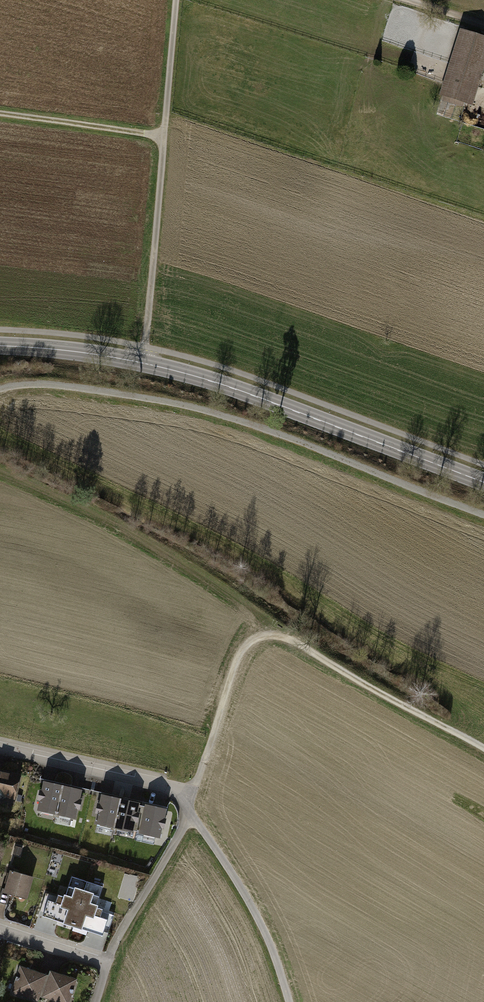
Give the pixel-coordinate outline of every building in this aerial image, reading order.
[(483,69),(483,38),(465,33),(460,31),(444,85),(441,96),(474,106),(483,69)] [(23,777),(0,771),(0,798),(16,803),(23,777)] [(58,815),(64,787),(45,782),(38,810),(58,815)] [(79,820),(86,793),(64,787),(58,815),(79,820)] [(118,828),(125,800),(105,795),(98,823),(118,828)] [(140,833),(147,806),(125,800),(118,828),(140,833)] [(162,839),(169,811),(147,806),(140,833),(162,839)] [(36,879),(12,872),(7,890),(3,889),(0,901),(0,902),(9,905),(13,892),(31,897),(36,879)] [(107,937),(119,902),(75,887),(66,914),(93,923),(90,932),(107,937)] [(23,967),(13,992),(40,1001),(41,1001),(43,997),(50,977),(23,967)] [(80,981),(52,971),(50,977),(43,997),(57,1001),(72,1001),(80,981)]
